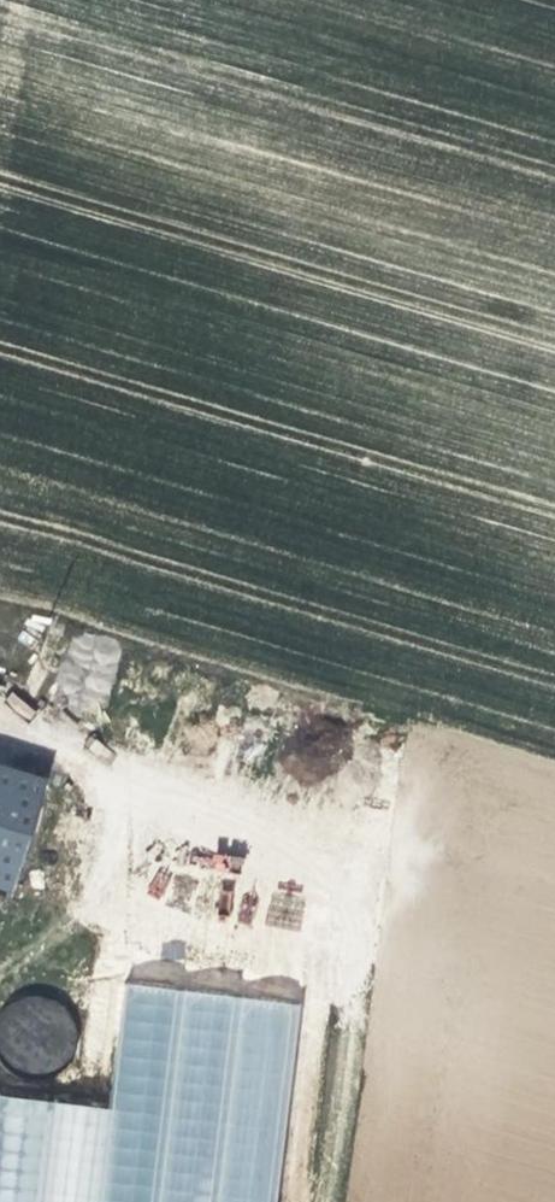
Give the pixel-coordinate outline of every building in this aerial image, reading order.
[(13,894),(47,780),(0,766),(0,890),(13,894)]
